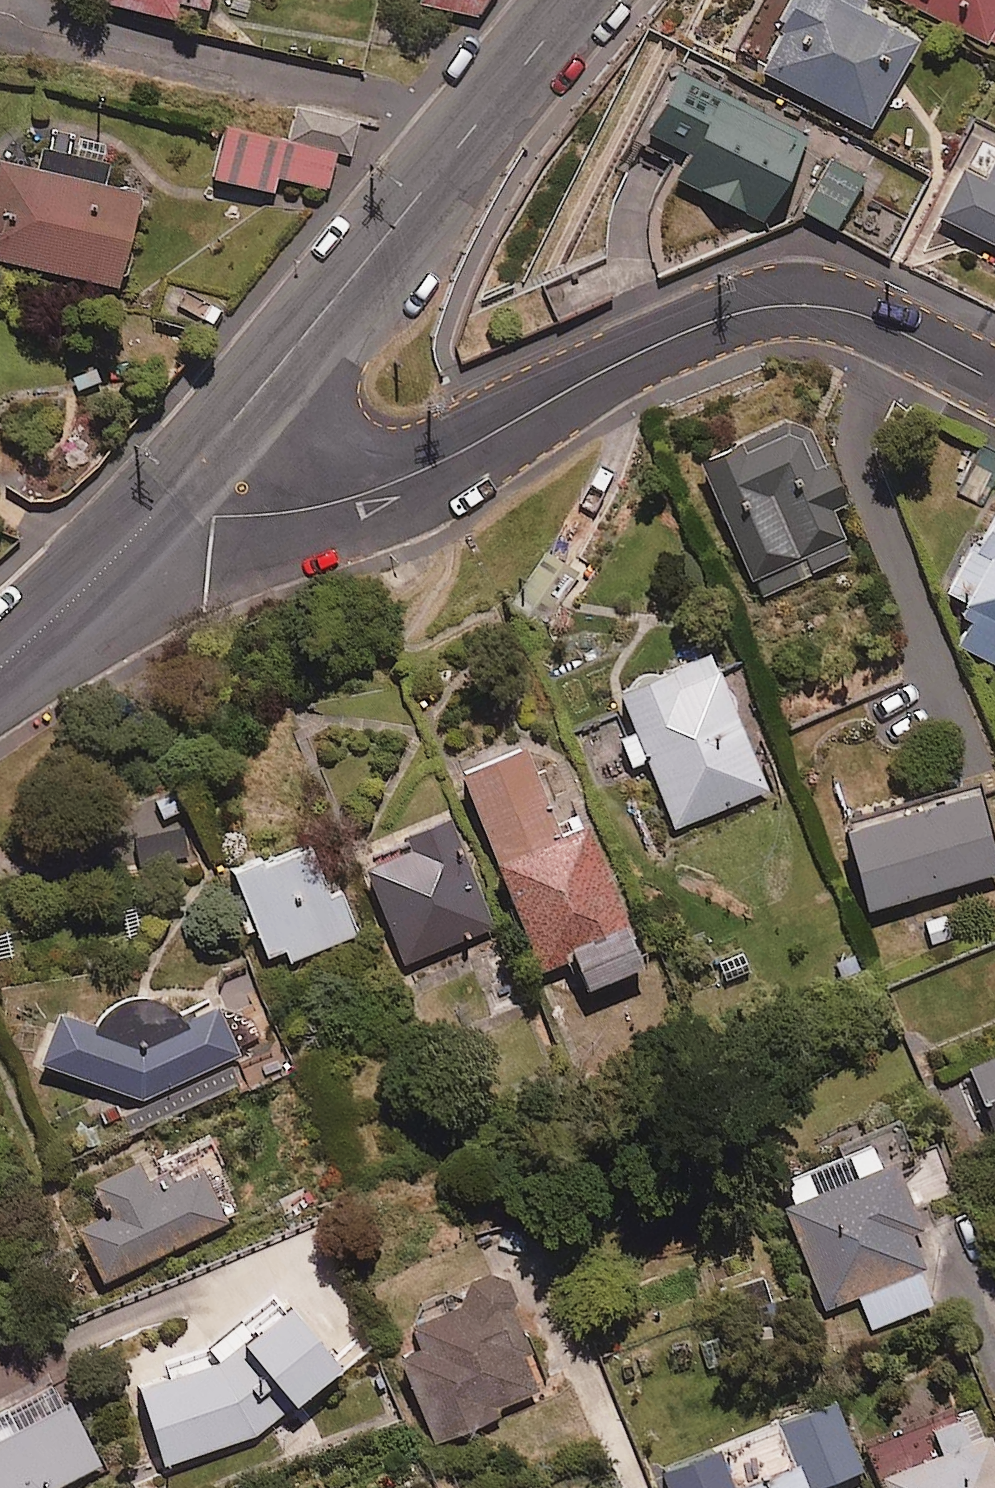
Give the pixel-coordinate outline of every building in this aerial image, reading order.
[(175,23),(179,6),(208,13),(211,0),(83,0),(175,23)] [(421,4),(478,16),(488,0),(422,0),(421,4)] [(852,0),(795,0),(757,69),(872,133),(919,47),(861,15),(865,7),(852,0)] [(986,38),(994,43),(994,0),(922,0),(986,38)] [(680,182),(766,228),(779,204),(839,236),(871,176),(685,77),(651,140),(692,162),(680,182)] [(277,178),(328,191),(337,155),(353,159),(363,121),(297,105),(288,144),(226,128),(213,181),(273,196),(277,178)] [(40,146),(36,165),(0,157),(0,257),(119,283),(140,190),(101,181),(105,160),(40,146)] [(988,187),(963,176),(942,223),(994,247),(994,171),(988,187)] [(842,496),(802,412),(698,461),(757,587),(847,545),(827,503),(842,496)] [(953,594),(976,607),(956,643),(994,665),(994,520),(953,594)] [(630,723),(616,729),(631,764),(645,759),(673,826),(766,787),(704,640),(611,679),(630,723)] [(551,818),(516,730),(449,756),(533,963),(564,951),(574,976),(634,952),(576,808),(551,818)] [(993,861),(966,777),(835,819),(862,903),(993,861)] [(490,920),(438,799),(393,818),(400,833),(355,852),(401,959),(490,920)] [(323,884),(299,829),(223,863),(263,953),(283,944),(289,957),(354,928),(333,879),(323,884)] [(220,1013),(211,998),(178,1017),(175,1009),(171,1001),(165,995),(159,990),(152,985),(144,982),(135,981),(127,981),(119,982),(111,985),(103,990),(97,995),(92,1002),(87,1009),(84,1017),(48,997),(23,1044),(41,1054),(26,1081),(35,1085),(74,1103),(87,1074),(137,1098),(238,1051),(233,1042),(253,1031),(237,1003),(220,1013)] [(965,1061),(990,1116),(994,1114),(994,1047),(965,1061)] [(912,1153),(895,1114),(772,1168),(830,1300),(852,1291),(869,1327),(937,1297),(906,1227),(918,1222),(892,1162),(912,1153)] [(218,1174),(206,1149),(144,1179),(128,1146),(85,1167),(101,1200),(69,1216),(99,1278),(224,1217),(206,1180),(218,1174)] [(526,1340),(494,1267),(403,1307),(414,1331),(385,1344),(425,1434),(534,1386),(515,1344),(526,1340)] [(326,1350),(271,1289),(214,1339),(122,1371),(153,1460),(249,1427),(288,1393),(283,1388),(326,1350)] [(53,1369),(0,1392),(0,1487),(45,1487),(96,1466),(53,1369)] [(829,1389),(772,1414),(789,1452),(706,1487),(806,1487),(804,1484),(859,1460),(829,1389)] [(948,1398),(863,1434),(886,1487),(994,1487),(994,1454),(980,1419),(960,1427),(948,1398)]
